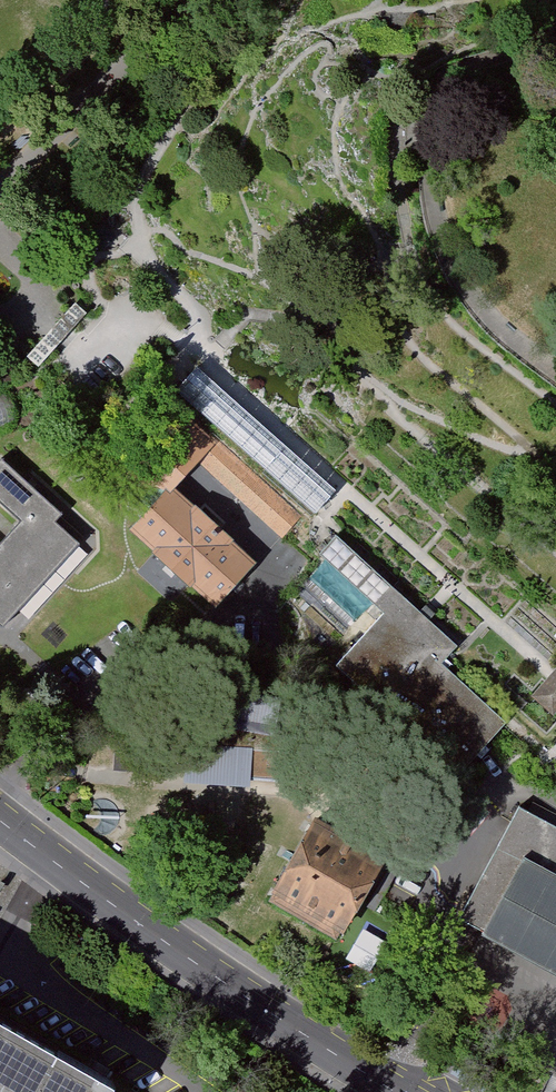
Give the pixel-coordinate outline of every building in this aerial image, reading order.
[(86,313),(75,303),(27,356),(38,366),(86,313)] [(335,491),(197,368),(178,390),(316,512),(335,491)] [(213,440),(181,411),(131,466),(159,492),(163,495),(172,484),(196,459),(213,440)] [(216,436),(213,440),(196,459),(280,534),(301,512),(216,436)] [(8,626),(84,543),(60,521),(67,514),(4,456),(0,460),(0,495),(26,519),(0,547),(0,619),(8,626)] [(256,560),(172,484),(163,495),(159,492),(132,522),(219,601),(256,560)] [(429,616),(338,533),(322,551),(387,610),(339,663),(461,774),(510,720),(445,661),(461,645),(429,616)] [(535,694),(555,712),(555,671),(535,694)] [(240,749),(188,747),(187,783),(239,784),(240,749)] [(520,813),(461,923),(555,974),(555,832),(520,813)] [(387,859),(313,819),(276,887),(280,889),(274,900),(339,935),(344,926),(348,929),(387,859)] [(120,1086),(0,1020),(0,1091),(117,1091),(120,1086)]
